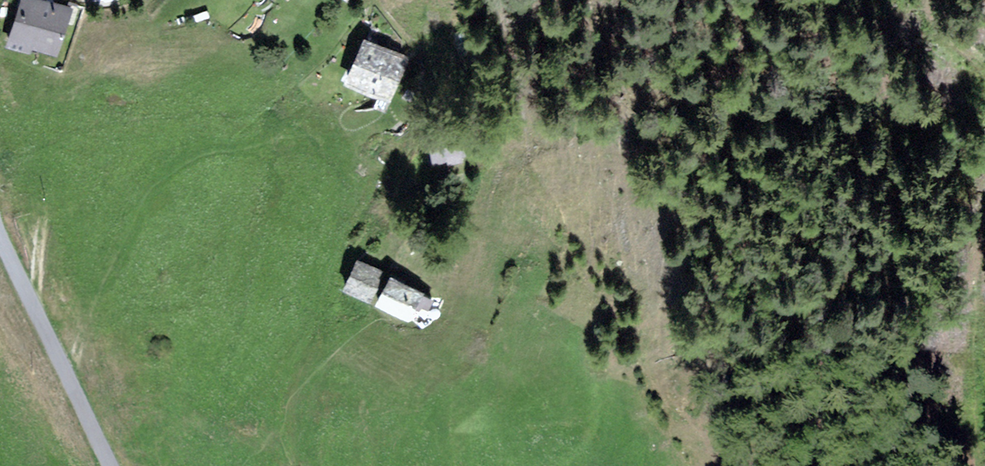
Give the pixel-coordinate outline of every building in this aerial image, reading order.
[(73,15),(33,0),(16,44),(58,59),(73,15)] [(99,14),(121,11),(120,0),(98,0),(99,14)] [(412,60),(363,41),(346,83),(395,102),(412,60)] [(379,276),(351,263),(339,288),(367,302),(379,276)] [(434,300),(385,277),(372,305),(407,322),(416,305),(429,311),(434,300)]
